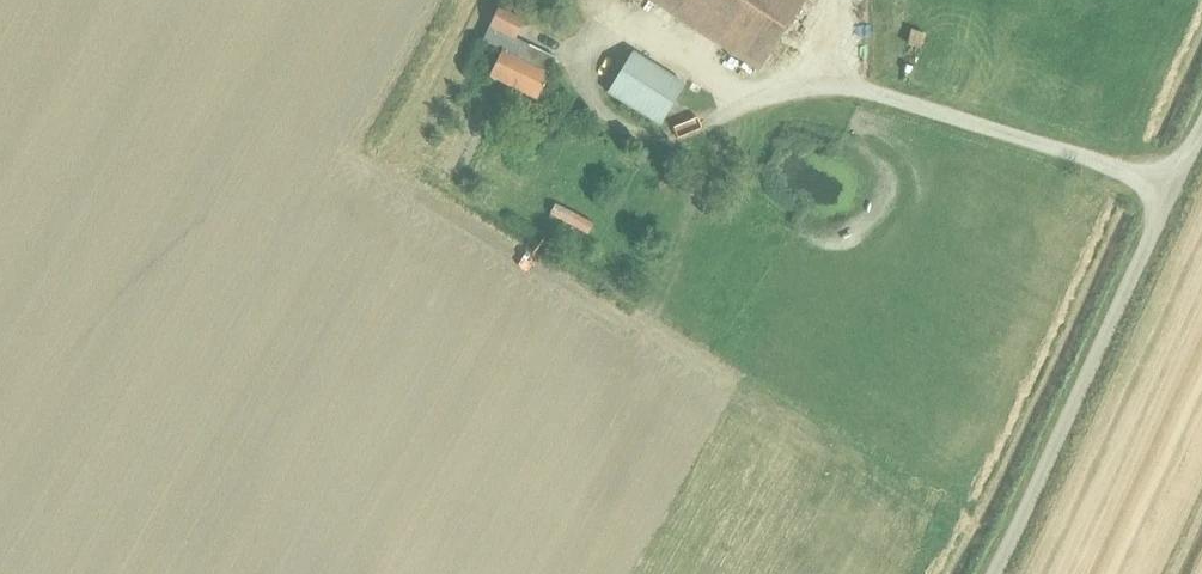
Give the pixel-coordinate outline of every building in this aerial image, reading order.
[(759,73),(806,0),(646,0),(759,73)] [(479,44),(499,54),(488,78),(537,100),(556,59),(514,39),(521,24),(494,11),(479,44)] [(608,94),(658,126),(684,84),(633,53),(608,94)] [(553,206),(547,216),(586,236),(591,226),(553,206)]
